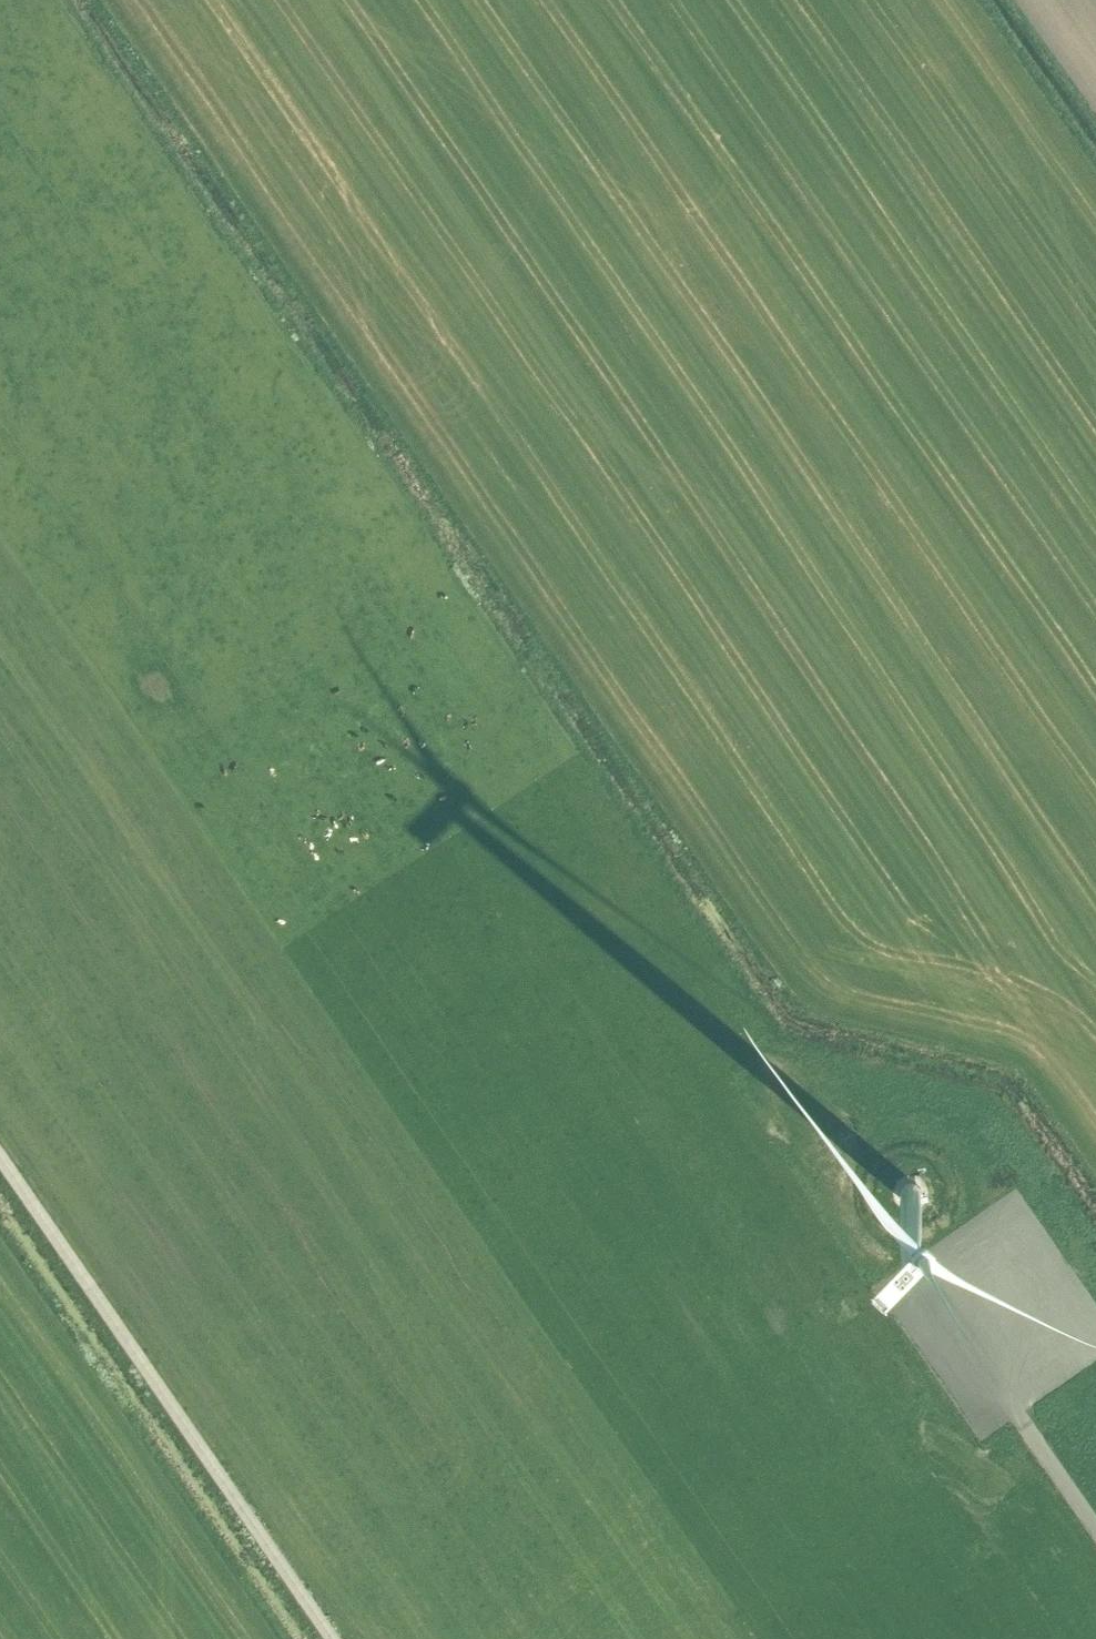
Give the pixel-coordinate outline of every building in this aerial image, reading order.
[(900,1191),(900,1192),(900,1194),(900,1195),(901,1196),(901,1198),(902,1199),(903,1200),(904,1201),(905,1202),(906,1202),(907,1203),(908,1203),(910,1203),(911,1203),(912,1203),(914,1203),(915,1202),(916,1202),(917,1201),(918,1200),(919,1199),(920,1198),(920,1196),(921,1195),(921,1194),(921,1193),(921,1191),(921,1190),(920,1189),(920,1187),(919,1186),(918,1185),(917,1184),(916,1183),(915,1183),(914,1182),(912,1182),(911,1182),(910,1182),(908,1182),(907,1182),(906,1183),(905,1183),(904,1184),(903,1185),(902,1186),(901,1187),(901,1189),(900,1190),(900,1191)]
